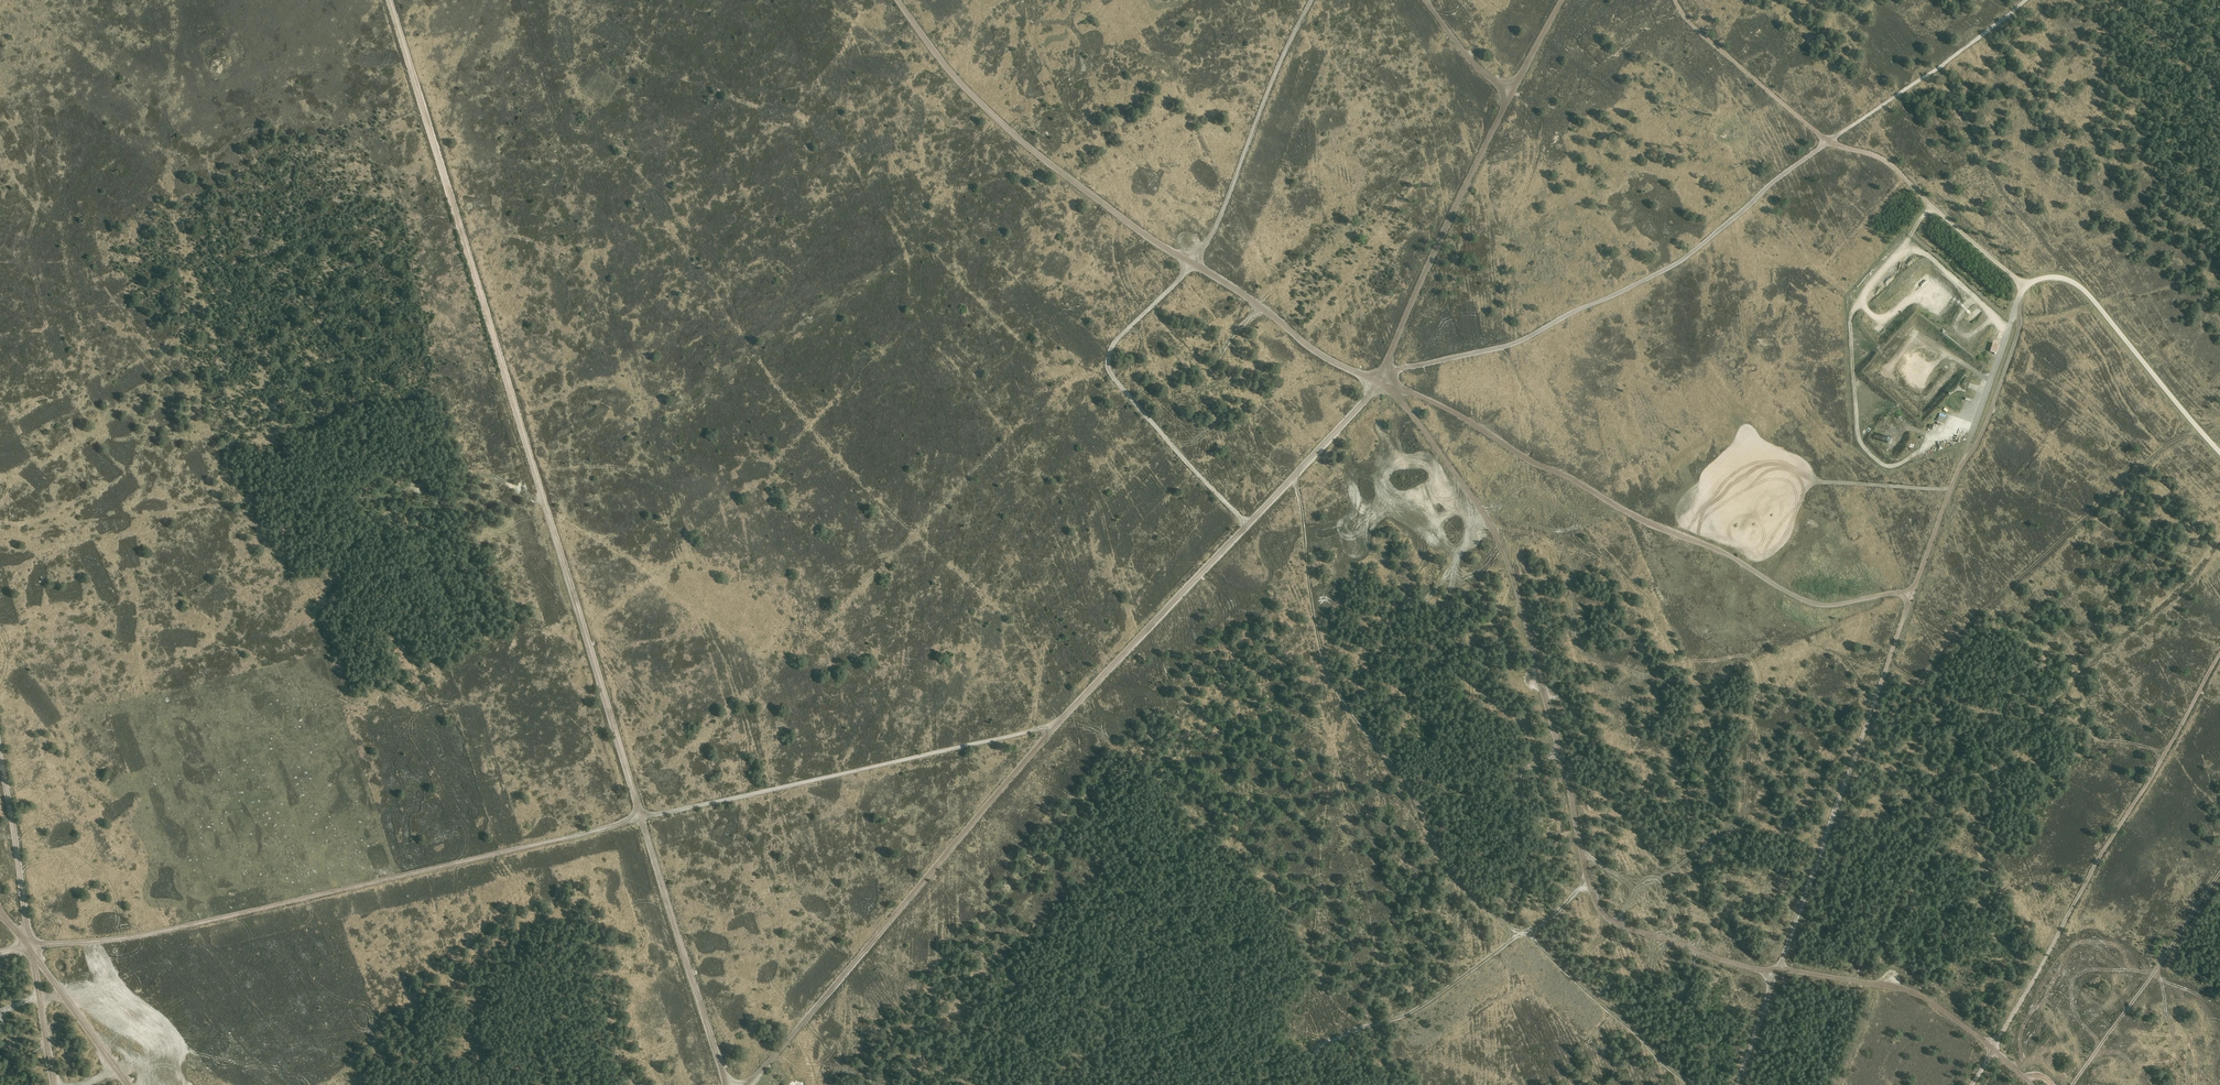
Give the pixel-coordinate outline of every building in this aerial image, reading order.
[(1882,283),(1874,291),(1877,295),(1886,287),(1882,283)]
